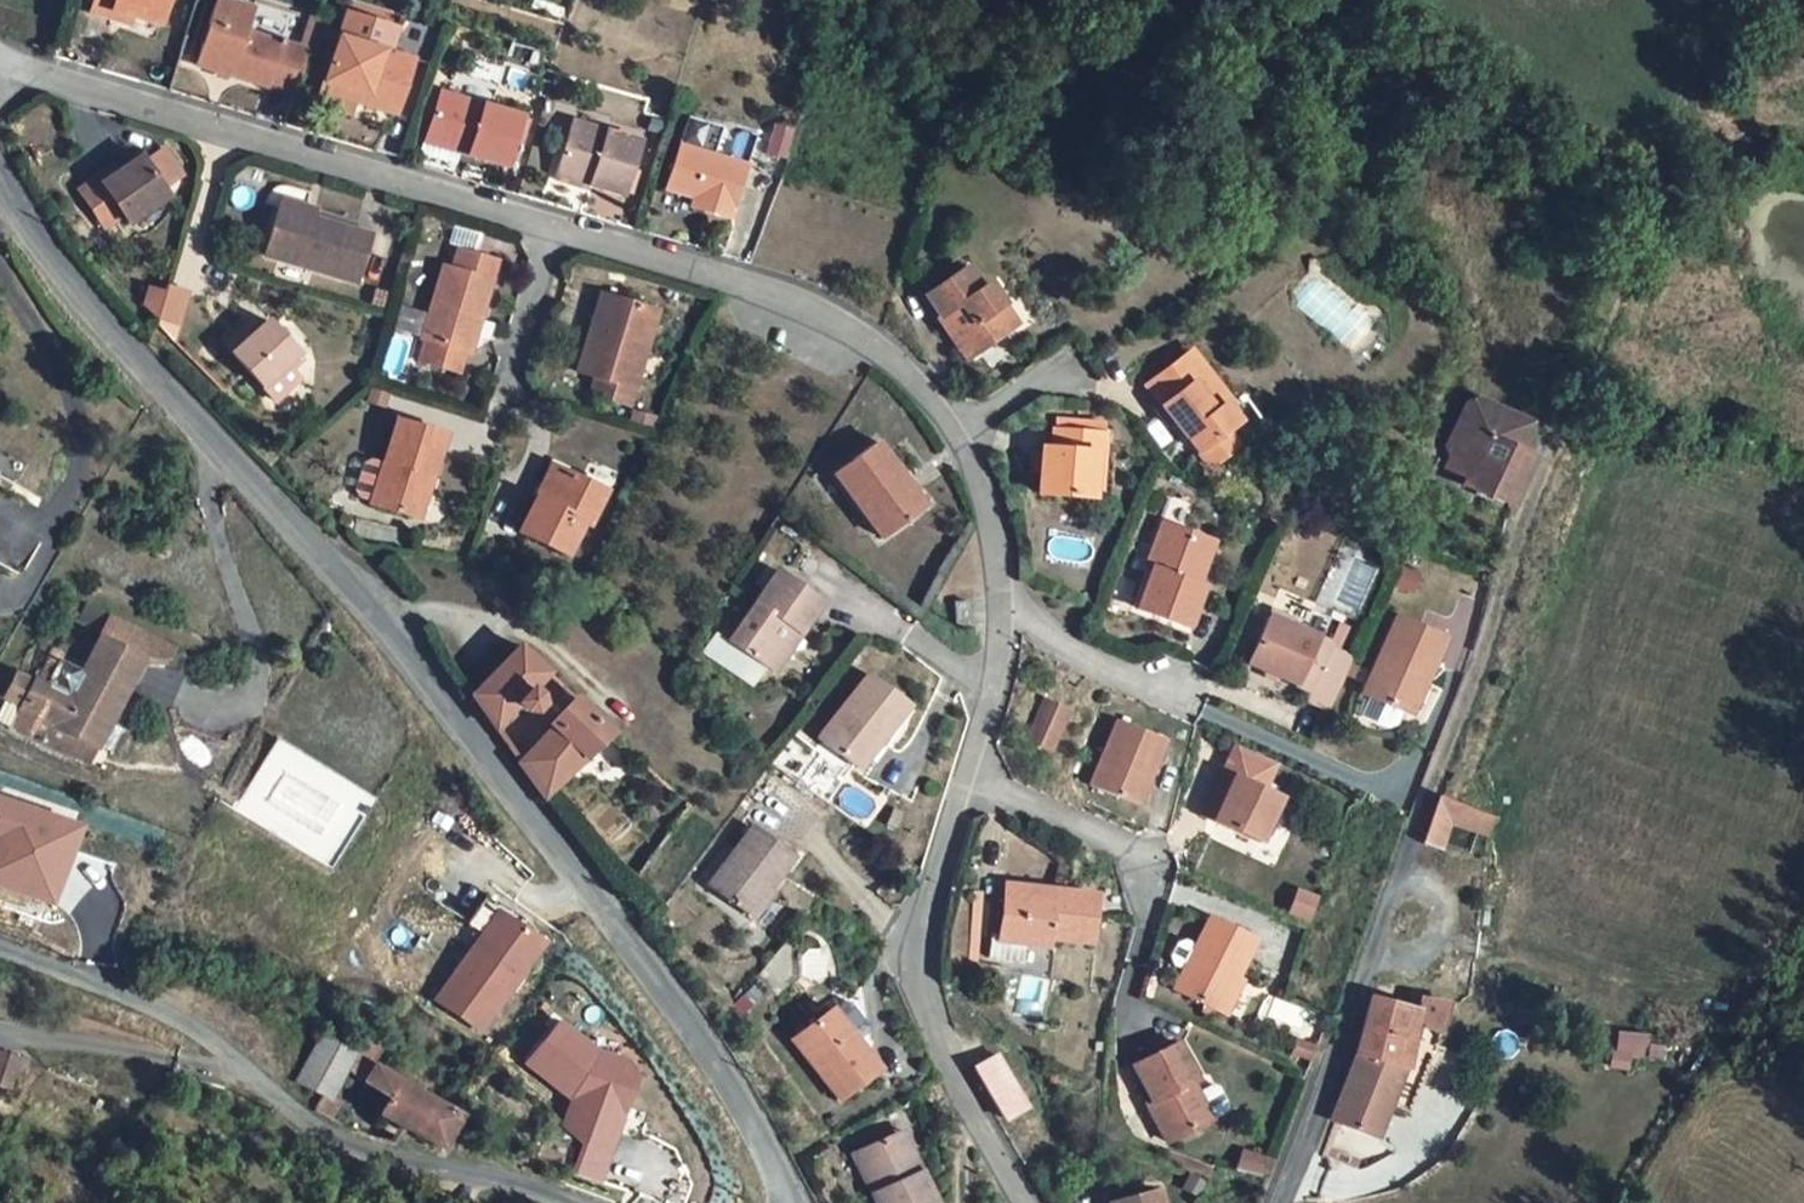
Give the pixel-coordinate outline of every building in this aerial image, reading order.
[(92,12),(112,18),(113,10),(133,16),(161,24),(168,0),(95,0),(92,12)] [(219,0),(217,0),(197,66),(295,95),(316,24),(308,22),(300,50),(247,35),(254,11),(219,0)] [(401,19),(347,3),(343,15),(397,32),(401,19)] [(133,16),(113,10),(112,18),(131,23),(133,16)] [(343,15),(316,106),(351,117),(355,102),(396,114),(412,62),(389,55),(397,32),(343,15)] [(530,119),(440,94),(428,135),(471,148),(469,155),(489,160),(490,155),(509,160),(515,142),(523,143),(530,119)] [(640,143),(572,123),(557,175),(625,195),(640,143)] [(469,155),(471,148),(428,135),(423,153),(458,163),(460,152),(469,155)] [(509,160),(490,155),(489,160),(516,168),(523,143),(515,142),(509,160)] [(769,174),(782,177),(791,145),(779,142),(769,174)] [(678,148),(665,189),(695,198),(707,202),(704,212),(730,220),(745,167),(678,148)] [(183,176),(163,149),(145,162),(141,157),(118,174),(103,184),(100,178),(81,192),(107,228),(125,216),(131,224),(170,196),(164,189),(183,176)] [(118,174),(114,168),(100,178),(103,184),(118,174)] [(691,209),(704,212),(707,202),(695,198),(691,209)] [(314,218),(317,210),(282,199),(280,208),(314,218)] [(280,208),(279,208),(264,254),(358,283),(371,235),(314,218),(280,208)] [(474,318),(480,320),(497,261),(459,250),(454,269),(445,266),(423,339),(425,340),(419,360),(458,372),(464,352),(474,318)] [(981,288),(966,266),(926,294),(942,317),(947,313),(958,329),(951,334),(960,347),(979,351),(1008,331),(994,311),(1003,305),(988,283),(981,288)] [(188,292),(167,287),(165,294),(157,319),(159,321),(179,326),(188,292)] [(157,319),(165,294),(151,289),(145,307),(157,319)] [(658,310),(602,293),(597,313),(602,315),(592,347),(587,345),(579,373),(597,378),(616,383),(611,399),(630,405),(658,310)] [(1008,331),(1017,325),(1003,305),(994,311),(1008,331)] [(592,347),(602,315),(597,313),(587,345),(592,347)] [(951,334),(958,329),(947,313),(942,317),(940,318),(951,334)] [(470,353),(480,320),(474,318),(464,352),(470,353)] [(299,355),(268,321),(256,332),(249,324),(225,346),(263,387),(299,355)] [(968,359),(979,351),(960,347),(968,359)] [(1230,402),(1190,352),(1151,382),(1167,403),(1163,406),(1212,468),(1238,447),(1227,432),(1238,423),(1224,406),(1230,402)] [(592,394),(611,399),(616,383),(597,378),(592,394)] [(1163,406),(1167,403),(1151,382),(1147,385),(1163,406)] [(385,408),(389,396),(371,391),(367,403),(385,408)] [(1528,424),(1477,400),(1467,404),(1447,448),(1451,458),(1472,467),(1467,478),(1463,485),(1511,505),(1530,456),(1516,450),(1528,424)] [(1102,424),(1057,420),(1056,430),(1053,430),(1052,448),(1041,447),(1037,493),(1090,498),(1091,490),(1095,453),(1102,454),(1104,434),(1101,434),(1102,424)] [(446,435),(397,421),(372,503),(414,517),(427,474),(434,476),(446,435)] [(835,474),(883,539),(918,514),(911,504),(896,483),(903,478),(889,459),(877,443),(835,474)] [(27,461),(9,452),(0,469),(0,487),(10,492),(27,461)] [(1099,491),(1102,454),(1095,453),(1091,490),(1099,491)] [(896,483),(911,504),(923,494),(894,456),(889,459),(903,478),(896,483)] [(1467,478),(1472,467),(1451,458),(1446,469),(1467,478)] [(537,499),(543,501),(558,469),(553,466),(537,499)] [(606,491),(558,469),(543,501),(537,499),(521,533),(568,555),(584,523),(590,525),(606,491)] [(414,517),(422,519),(434,476),(427,474),(414,517)] [(1425,476),(1415,486),(1435,494),(1440,482),(1425,476)] [(1415,486),(1411,496),(1412,497),(1414,499),(1416,500),(1417,502),(1419,503),(1421,504),(1424,505),(1427,507),(1429,508),(1435,494),(1415,486)] [(1205,538),(1164,523),(1148,567),(1154,570),(1139,609),(1187,627),(1202,586),(1198,584),(1189,581),(1205,538)] [(1214,542),(1205,538),(1189,581),(1198,584),(1214,542)] [(1397,586),(1411,592),(1418,575),(1404,569),(1397,586)] [(822,602),(777,573),(731,643),(767,667),(792,629),(800,634),(822,602)] [(957,625),(969,624),(968,610),(969,610),(969,602),(956,603),(957,625)] [(172,647),(86,604),(79,619),(103,632),(83,672),(59,660),(48,684),(38,679),(37,681),(20,672),(0,713),(0,723),(71,759),(73,755),(82,738),(97,746),(110,753),(122,729),(109,722),(142,657),(167,658),(172,647)] [(1292,621),(1273,612),(1270,619),(1289,627),(1292,621)] [(1427,677),(1444,638),(1397,617),(1364,694),(1405,713),(1421,675),(1427,677)] [(1270,619),(1269,618),(1249,664),(1311,691),(1307,699),(1331,709),(1352,660),(1330,650),(1331,645),(1289,627),(1270,619)] [(1337,648),(1346,628),(1340,626),(1331,645),(1337,648)] [(775,672),(800,634),(792,629),(767,667),(775,672)] [(472,695),(495,729),(518,705),(523,710),(533,712),(539,705),(537,696),(531,691),(548,673),(519,645),(472,695)] [(908,705),(867,674),(818,739),(853,765),(860,755),(875,734),(882,739),(894,724),(908,705)] [(1411,714),(1427,677),(1421,675),(1405,713),(1411,714)] [(1024,740),(1055,752),(1073,707),(1042,695),(1024,740)] [(519,763),(544,798),(611,735),(574,699),(551,725),(552,727),(519,763)] [(1165,739),(1118,720),(1092,786),(1139,805),(1165,739)] [(872,764),(899,728),(894,724),(882,739),(875,734),(860,755),(872,764)] [(73,755),(89,763),(97,746),(82,738),(73,755)] [(268,753),(287,765),(296,750),(278,738),(268,753)] [(1236,775),(1264,788),(1276,763),(1236,745),(1203,816),(1214,822),(1236,775)] [(1260,842),(1281,796),(1264,788),(1236,775),(1214,822),(1260,842)] [(377,799),(359,789),(340,820),(357,831),(377,799)] [(1423,844),(1438,849),(1448,819),(1486,832),(1492,818),(1438,797),(1423,844)] [(11,880),(8,888),(53,903),(67,863),(62,861),(56,859),(59,848),(66,850),(75,825),(37,813),(36,818),(0,806),(0,876),(11,880)] [(793,856),(753,828),(710,886),(751,915),(793,856)] [(56,859),(62,861),(66,850),(59,848),(56,859)] [(0,876),(0,885),(8,888),(11,880),(0,876)] [(1005,895),(1052,900),(1053,890),(1007,884),(1005,895)] [(980,910),(981,890),(973,889),(972,909),(980,910)] [(1090,943),(1096,895),(1053,890),(1052,900),(1005,895),(1000,940),(992,939),(990,958),(1023,962),(1025,943),(1048,946),(1049,938),(1090,943)] [(459,933),(474,943),(462,961),(463,961),(438,1001),(482,1028),(507,989),(508,990),(540,939),(521,927),(527,917),(486,891),(459,933)] [(1316,897),(1298,891),(1290,912),(1308,919),(1316,897)] [(977,962),(980,910),(972,909),(969,961),(977,962)] [(1236,979),(1255,939),(1210,917),(1196,946),(1185,970),(1175,990),(1206,1004),(1203,1011),(1216,1018),(1220,1011),(1236,979)] [(1185,970),(1196,946),(1185,941),(1178,944),(1171,956),(1174,964),(1185,970)] [(1242,982),(1236,979),(1220,1011),(1226,1015),(1242,982)] [(1423,1008),(1376,996),(1359,1053),(1409,1068),(1412,1069),(1421,1024),(1423,1008)] [(1450,1005),(1424,1002),(1423,1008),(1421,1024),(1446,1028),(1450,1005)] [(857,1041),(862,1037),(836,1004),(831,1008),(857,1041)] [(841,1100),(879,1070),(857,1041),(831,1008),(792,1038),(841,1100)] [(622,1059),(596,1051),(556,1022),(526,1065),(573,1099),(563,1129),(588,1151),(572,1174),(601,1182),(621,1116),(616,1114),(619,1104),(625,1106),(630,1088),(615,1083),(622,1059)] [(1619,1029),(1612,1065),(1638,1070),(1645,1033),(1619,1029)] [(325,1039),(319,1037),(295,1084),(321,1097),(313,1111),(326,1119),(332,1108),(331,1102),(347,1066),(353,1053),(325,1039)] [(381,1047),(363,1037),(353,1053),(369,1063),(381,1047)] [(1311,1060),(1316,1046),(1297,1039),(1292,1052),(1311,1060)] [(1149,1104),(1169,1142),(1212,1120),(1198,1093),(1193,1095),(1188,1085),(1197,1080),(1178,1043),(1135,1065),(1154,1101),(1149,1104)] [(365,1082),(375,1067),(369,1063),(353,1053),(347,1066),(365,1082)] [(998,1053),(977,1065),(1007,1118),(1028,1106),(998,1053)] [(1409,1068),(1359,1053),(1336,1116),(1383,1136),(1409,1068)] [(0,1055),(0,1085),(11,1088),(20,1060),(0,1055)] [(615,1083),(630,1088),(638,1064),(622,1059),(615,1083)] [(454,1128),(461,1116),(435,1102),(382,1071),(375,1067),(365,1082),(364,1084),(387,1099),(379,1115),(404,1128),(442,1149),(454,1128)] [(1198,1093),(1212,1120),(1227,1112),(1229,1106),(1219,1087),(1212,1085),(1198,1093)] [(616,1114),(621,1116),(625,1106),(619,1104),(616,1114)] [(914,1173),(921,1170),(901,1130),(894,1133),(914,1173)] [(894,1133),(854,1152),(879,1202),(936,1202),(921,1170),(914,1173),(894,1133)] [(1274,1160),(1244,1152),(1237,1170),(1267,1178),(1274,1160)] [(1113,1202),(1162,1202),(1158,1191),(1113,1202)]
